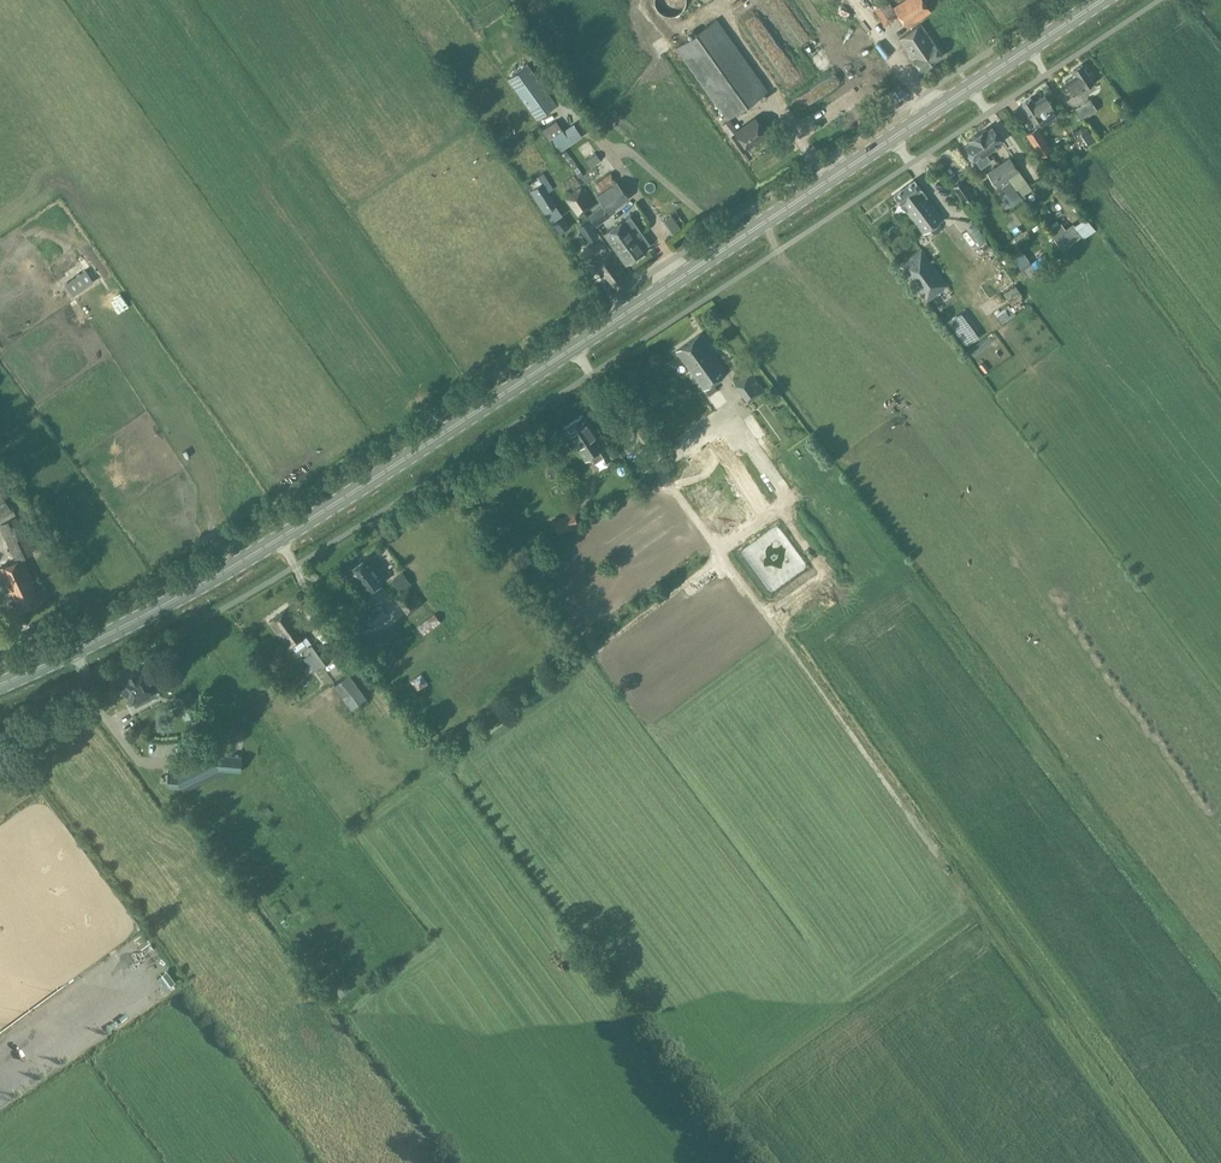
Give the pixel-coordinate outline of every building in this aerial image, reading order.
[(655,0),(655,2),(655,3),(655,4),(655,5),(656,6),(656,7),(657,9),(658,10),(659,11),(660,12),(662,14),(664,15),(665,15),(668,16),(669,16),(672,16),(673,16),(675,16),(678,15),(679,14),(681,13),(682,12),(682,11),(683,10),(685,8),(685,7),(686,6),(686,5),(686,3),(687,2),(687,1),(687,0),(655,0)] [(883,27),(897,17),(886,0),(871,10),(883,27)] [(894,7),(907,27),(931,10),(930,9),(942,0),(905,0),(894,7)] [(937,22),(943,20),(940,9),(934,11),(937,22)] [(717,19),(676,48),(727,120),(768,91),(717,19)] [(921,24),(900,38),(921,69),(942,54),(921,24)] [(952,52),(963,51),(962,43),(951,44),(952,52)] [(826,56),(814,59),(816,69),(828,67),(826,56)] [(508,77),(537,118),(541,115),(543,117),(551,111),(549,109),(557,103),(528,63),(508,77)] [(1086,91),(1084,87),(1093,81),(1082,65),(1074,70),(1076,73),(1065,81),(1074,94),(1076,92),(1079,95),(1086,91)] [(853,92),(821,110),(828,123),(860,104),(853,92)] [(801,95),(791,102),(797,110),(807,102),(801,95)] [(1057,116),(1052,108),(1053,107),(1045,95),(1034,102),(1031,98),(1022,104),(1037,125),(1041,126),(1057,116)] [(1091,98),(1075,109),(1083,121),(1099,111),(1091,98)] [(561,117),(543,130),(550,139),(552,137),(561,151),(586,134),(580,125),(566,134),(562,128),(566,125),(561,117)] [(755,118),(736,132),(747,147),(759,138),(760,139),(767,134),(755,118)] [(803,136),(820,133),(817,119),(800,122),(803,136)] [(1052,149),(1038,127),(1028,133),(1042,155),(1052,149)] [(986,128),(978,134),(988,150),(1001,141),(991,128),(988,130),(986,128)] [(988,150),(978,134),(969,140),(970,142),(966,145),(971,153),(968,155),(972,161),(975,159),(981,167),(990,160),(984,153),(988,150)] [(598,154),(587,156),(588,163),(599,161),(598,154)] [(998,164),(1007,178),(1008,177),(1016,189),(1019,192),(1027,187),(1024,184),(1027,182),(1019,170),(1009,156),(998,164)] [(1007,178),(998,164),(987,172),(996,186),(1007,178)] [(629,198),(617,181),(609,170),(595,181),(596,183),(595,184),(601,192),(597,195),(609,212),(629,198)] [(530,191),(560,234),(571,226),(564,216),(556,221),(564,215),(549,193),(555,189),(543,172),(529,182),(534,188),(530,191)] [(574,174),(562,179),(565,186),(577,182),(574,174)] [(895,194),(920,228),(924,234),(943,220),(914,180),(895,194)] [(974,195),(963,180),(953,186),(964,202),(974,195)] [(595,204),(581,186),(566,197),(579,215),(595,204)] [(588,215),(596,226),(610,216),(603,205),(588,215)] [(626,265),(648,249),(626,218),(604,233),(626,265)] [(927,236),(947,264),(972,248),(952,219),(927,236)] [(599,236),(590,220),(579,227),(588,243),(599,236)] [(1049,231),(1062,250),(1083,236),(1074,223),(1066,228),(1061,222),(1049,231)] [(682,228),(678,223),(669,229),(673,235),(682,228)] [(894,258),(919,292),(940,276),(915,242),(894,258)] [(630,279),(611,252),(593,265),(612,292),(630,279)] [(1020,266),(1027,277),(1047,265),(1040,255),(1031,261),(1030,260),(1020,266)] [(1005,268),(978,283),(987,299),(1001,291),(1006,301),(1020,293),(1013,282),(1005,268)] [(86,271),(66,284),(73,294),(93,281),(86,271)] [(961,313),(946,323),(962,347),(977,337),(961,313)] [(699,334),(677,350),(709,394),(717,389),(712,382),(727,372),(699,334)] [(765,391),(750,370),(733,382),(748,403),(765,391)] [(604,457),(600,450),(605,447),(583,414),(564,427),(585,459),(591,456),(596,463),(604,457)] [(12,511),(0,489),(0,518),(12,511)] [(789,527),(796,520),(789,511),(781,518),(789,527)] [(575,512),(553,520),(557,532),(579,524),(575,512)] [(16,560),(0,568),(0,572),(9,591),(12,589),(21,610),(41,601),(31,580),(33,579),(23,557),(33,552),(16,516),(0,524),(0,526),(16,560)] [(599,532),(603,539),(619,531),(614,523),(599,532)] [(797,567),(804,563),(777,524),(741,549),(746,557),(776,536),(797,567)] [(819,558),(828,553),(822,543),(814,548),(819,558)] [(383,550),(374,555),(379,564),(388,559),(383,550)] [(386,579),(367,554),(349,568),(368,593),(386,579)] [(850,582),(838,564),(828,571),(840,589),(850,582)] [(411,583),(403,572),(392,580),(400,591),(411,583)] [(407,613),(422,603),(410,585),(395,595),(407,613)] [(371,627),(389,615),(380,603),(363,616),(371,627)] [(312,644),(306,635),(307,634),(288,607),(269,621),(288,647),(301,638),(308,647),(321,665),(331,658),(317,640),(312,644)] [(435,613),(418,627),(425,635),(441,621),(435,613)] [(393,626),(397,635),(409,630),(406,621),(393,626)] [(383,647),(394,638),(387,630),(377,639),(383,647)] [(157,689),(145,665),(119,678),(131,702),(157,689)] [(367,696),(349,672),(334,684),(351,708),(359,702),(362,707),(369,702),(365,698),(367,696)] [(410,680),(417,690),(428,683),(421,673),(410,680)] [(200,711),(195,700),(182,706),(188,717),(200,711)] [(208,739),(211,744),(221,738),(217,732),(208,739)] [(241,771),(243,756),(215,753),(177,772),(169,771),(167,786),(180,787),(218,769),(241,771)] [(33,897),(6,858),(0,862),(0,870),(3,873),(0,875),(0,888),(2,891),(0,892),(0,919),(33,897)] [(170,995),(164,987),(152,995),(157,1003),(170,995)] [(106,1024),(110,1031),(123,1023),(119,1016),(106,1024)]
